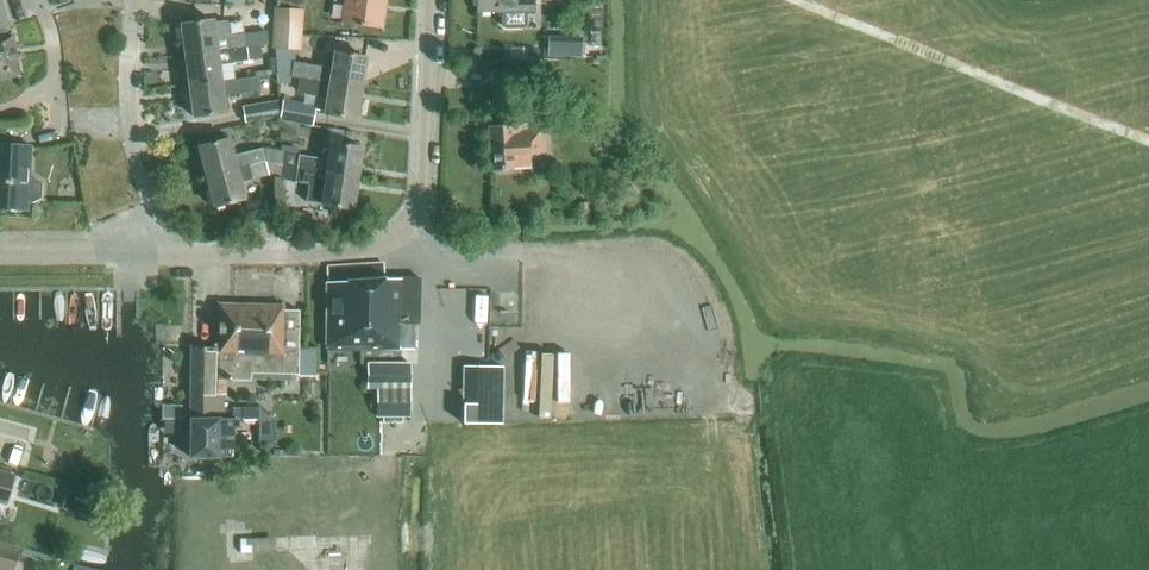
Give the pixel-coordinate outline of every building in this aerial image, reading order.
[(9,22),(2,0),(0,0),(0,26),(9,22)] [(381,28),(385,0),(345,0),(342,23),(381,28)] [(525,10),(533,10),(533,0),(477,0),(477,11),(501,11),(501,25),(505,28),(522,28),(526,24),(525,10)] [(273,35),(300,35),(302,10),(275,9),(273,35)] [(212,19),(181,23),(185,55),(246,46),(244,33),(231,35),(229,23),(226,20),(212,22),(212,19)] [(266,30),(244,33),(246,46),(260,45),(268,44),(266,30)] [(19,76),(12,33),(0,35),(0,78),(19,76)] [(299,48),(300,35),(273,35),(272,46),(299,48)] [(582,37),(559,36),(559,56),(582,57),(582,37)] [(260,45),(246,46),(248,62),(262,60),(260,45)] [(246,46),(185,55),(189,85),(220,81),(234,80),(232,64),(248,62),(246,46)] [(300,77),(360,87),(365,56),(335,51),(332,69),(302,64),(293,62),(290,76),(300,77)] [(277,73),(277,83),(285,84),(286,75),(277,73)] [(259,76),(250,78),(252,93),(261,91),(259,76)] [(355,119),(360,87),(300,77),(298,92),(327,97),(324,114),(355,119)] [(220,81),(189,85),(193,116),(224,112),(222,97),(252,93),(250,78),(234,80),(220,81)] [(307,125),(311,104),(282,99),(279,121),(307,125)] [(246,123),(278,116),(276,101),(243,107),(246,123)] [(526,128),(526,123),(488,126),(490,170),(530,168),(528,154),(545,152),(542,127),(526,128)] [(41,198),(42,183),(33,178),(28,177),(30,146),(4,144),(5,128),(0,128),(0,208),(26,209),(27,202),(31,202),(41,198)] [(265,148),(277,150),(278,138),(266,136),(265,148)] [(264,160),(261,148),(232,155),(228,137),(198,145),(206,175),(264,160)] [(296,169),(356,177),(360,146),(330,142),(327,160),(298,154),(296,169)] [(277,150),(265,148),(261,148),(264,160),(206,175),(214,206),(243,198),(239,181),(268,174),(280,177),(281,151),(277,150)] [(296,169),(298,154),(281,151),(280,177),(308,184),(305,202),(321,204),(351,209),(356,177),(296,169)] [(577,212),(589,212),(588,201),(577,201),(577,212)] [(384,278),(383,264),(327,267),(327,282),(326,282),(326,349),(367,349),(414,350),(414,325),(418,325),(419,278),(384,278)] [(461,324),(491,324),(492,288),(446,287),(446,307),(462,307),(461,324)] [(223,419),(223,408),(223,395),(213,394),(214,378),(249,379),(249,368),(280,369),(280,374),(298,374),(299,310),(283,310),(283,305),(219,303),(218,348),(191,347),(189,419),(223,419)] [(316,375),(316,356),(304,356),(304,374),(316,375)] [(367,363),(367,388),(379,389),(379,406),(379,417),(383,417),(403,417),(410,417),(410,406),(411,389),(411,363),(367,363)] [(504,423),(505,365),(464,365),(463,422),(504,423)] [(223,419),(189,419),(189,420),(190,420),(189,457),(232,458),(232,428),(240,428),(240,409),(223,408),(223,419)] [(260,422),(259,443),(273,443),(273,422),(260,422)] [(5,504),(13,476),(0,472),(0,503),(5,504)] [(18,548),(0,543),(0,569),(12,569),(18,548)] [(21,554),(56,565),(58,556),(23,546),(21,554)]
